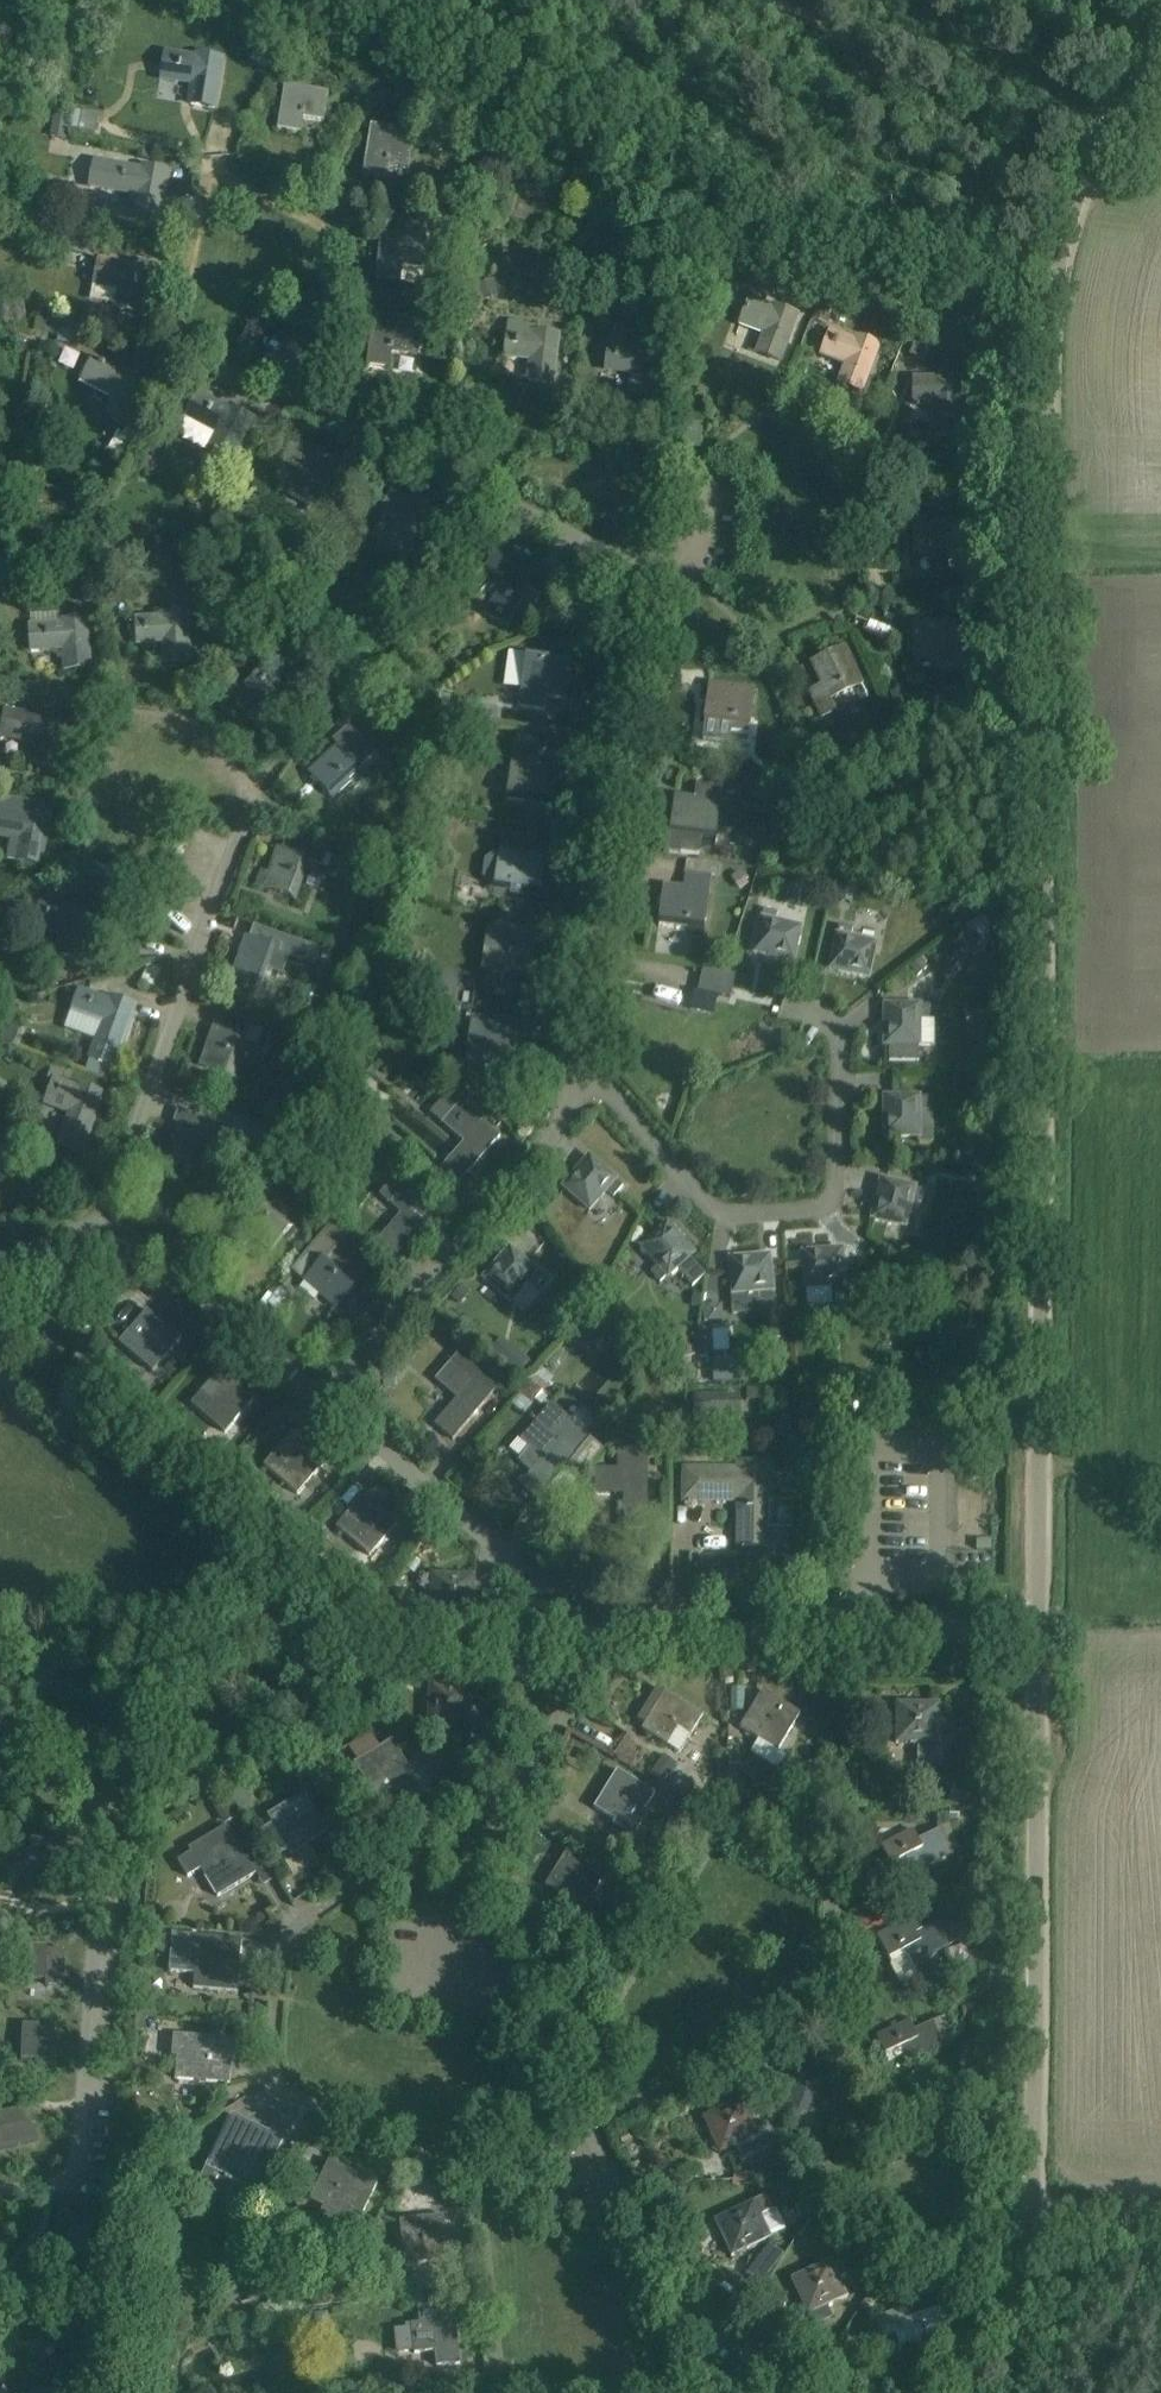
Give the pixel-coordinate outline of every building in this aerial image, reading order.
[(198,58),(179,54),(175,80),(194,83),(191,103),(214,107),(222,59),(198,55),(198,58)] [(352,76),(347,85),(361,92),(366,83),(352,76)] [(301,132),(301,131),(299,131),(301,117),(323,121),(328,98),(328,92),(285,85),(278,129),(301,132)] [(377,89),(373,102),(388,106),(392,93),(377,89)] [(83,111),(79,130),(94,132),(98,114),(83,111)] [(53,114),(50,136),(66,139),(69,117),(53,114)] [(367,153),(363,176),(383,179),(384,178),(386,165),(405,168),(409,169),(412,145),(414,139),(415,131),(371,124),(370,133),(367,153)] [(139,147),(137,157),(153,160),(155,150),(139,147)] [(95,180),(98,161),(84,159),(81,178),(95,180)] [(112,186),(111,189),(131,193),(128,213),(134,215),(157,219),(166,171),(143,167),(143,169),(116,164),(116,166),(112,186)] [(457,220),(440,221),(441,236),(458,234),(457,220)] [(382,233),(377,277),(400,280),(402,265),(422,268),(427,229),(396,225),(395,235),(382,233)] [(66,235),(63,250),(93,255),(96,241),(66,235)] [(149,265),(126,261),(125,264),(107,260),(102,285),(120,288),(117,309),(140,313),(149,265)] [(732,266),(727,277),(734,279),(748,285),(752,274),(732,266)] [(494,279),(472,286),(476,298),(498,292),(494,279)] [(780,360),(788,338),(797,314),(775,306),(774,309),(764,305),(768,295),(753,289),(740,323),(765,332),(758,352),(780,360)] [(820,298),(811,323),(824,328),(833,303),(820,298)] [(390,368),(390,367),(392,353),(412,356),(416,319),(372,314),(367,365),(390,368)] [(445,314),(443,327),(463,330),(465,317),(445,314)] [(60,328),(57,341),(79,346),(82,332),(60,328)] [(861,391),(870,368),(879,345),(857,337),(856,339),(831,330),(822,354),(830,357),(847,363),(839,382),(861,391)] [(552,383),(555,359),(558,334),(535,331),(534,334),(515,332),(514,338),(512,357),(531,359),(529,380),(552,383)] [(653,396),(656,372),(659,347),(636,344),(636,347),(617,345),(614,370),(633,372),(630,393),(653,396)] [(106,372),(102,379),(97,389),(114,397),(105,416),(125,426),(148,383),(127,372),(126,375),(96,359),(95,360),(109,368),(107,372),(106,372)] [(914,379),(914,402),(935,402),(935,420),(946,420),(946,422),(954,422),(954,420),(959,420),(959,436),(960,436),(960,403),(963,403),(963,379),(914,379)] [(200,394),(189,417),(201,424),(218,432),(208,451),(229,462),(241,439),(252,418),(231,407),(230,410),(200,394)] [(112,447),(125,455),(133,442),(119,434),(112,447)] [(323,482),(326,483),(338,490),(349,469),(293,440),(282,461),(301,470),(293,486),(315,497),(323,482)] [(210,478),(206,486),(221,494),(225,486),(210,478)] [(204,489),(198,500),(213,508),(219,497),(204,489)] [(391,490),(380,511),(398,521),(390,536),(412,547),(405,561),(406,562),(421,533),(435,540),(446,519),(391,490)] [(920,521),(915,521),(915,554),(947,553),(947,560),(964,560),(964,545),(964,528),(973,528),(973,514),(962,514),(962,520),(920,521)] [(527,588),(530,589),(542,596),(552,575),(497,546),(486,567),(504,576),(496,592),(518,603),(511,617),(512,617),(527,588)] [(83,573),(82,602),(100,602),(100,573),(83,573)] [(972,588),(972,599),(983,599),(983,588),(972,588)] [(416,590),(402,595),(404,603),(419,598),(416,590)] [(940,590),(940,606),(956,606),(956,590),(940,590)] [(143,617),(143,624),(144,643),(164,641),(165,662),(189,661),(185,612),(162,613),(162,616),(143,617)] [(915,623),(915,657),(920,657),(950,657),(950,665),(965,665),(965,648),(965,633),(973,633),(973,617),(964,617),(964,623),(915,623)] [(63,623),(44,624),(29,625),(31,651),(65,648),(66,669),(89,668),(87,644),(86,619),(63,620),(63,623)] [(527,650),(519,707),(545,710),(547,695),(566,698),(571,656),(573,644),(544,640),(543,652),(527,650)] [(862,684),(855,669),(845,647),(812,662),(827,693),(814,699),(823,718),(837,711),(831,699),(862,684)] [(301,702),(284,684),(283,686),(270,672),(251,690),(264,704),(249,718),(265,735),(301,702)] [(706,724),(703,740),(730,743),(732,732),(748,734),(749,730),(751,712),(754,689),(710,683),(705,724),(706,724)] [(465,711),(464,720),(486,722),(487,707),(471,705),(471,711),(465,711)] [(5,710),(0,735),(20,739),(38,742),(35,763),(58,767),(67,719),(44,715),(43,717),(24,714),(5,710)] [(450,723),(437,730),(443,742),(457,736),(450,723)] [(338,746),(310,772),(331,795),(361,768),(360,767),(373,754),(349,728),(334,742),(338,746)] [(557,762),(538,759),(540,744),(515,741),(507,797),(552,803),(557,762)] [(699,853),(701,840),(714,842),(721,786),(696,783),(694,797),(676,795),(668,852),(681,854),(681,852),(698,855),(698,853),(699,853)] [(728,783),(727,792),(742,794),(743,785),(728,783)] [(12,837),(22,839),(18,860),(39,864),(51,805),(0,796),(0,835),(12,837)] [(500,850),(499,854),(492,853),(484,860),(481,876),(488,885),(495,886),(494,892),(539,897),(544,856),(525,853),(527,841),(501,838),(500,850)] [(264,887),(287,895),(297,899),(310,862),(321,867),(326,851),(302,843),(297,856),(272,846),(271,848),(277,851),(264,887)] [(703,932),(705,908),(711,875),(685,871),(683,887),(664,885),(659,927),(660,927),(661,924),(687,927),(687,930),(703,932)] [(741,875),(732,881),(739,891),(748,885),(741,875)] [(839,884),(837,896),(852,899),(854,887),(839,884)] [(47,911),(45,919),(42,930),(61,934),(57,954),(80,959),(90,911),(67,906),(67,909),(34,902),(34,903),(49,906),(48,911),(47,911)] [(761,918),(755,948),(754,953),(793,961),(801,926),(776,921),(778,912),(764,909),(762,918),(761,918)] [(979,916),(963,929),(990,940),(989,920),(979,916)] [(837,934),(830,964),(829,969),(868,977),(876,943),(851,937),(853,928),(839,925),(837,934)] [(245,940),(232,976),(254,984),(261,987),(267,970),(283,975),(289,958),(314,967),(320,950),(254,926),(249,940),(239,936),(239,938),(245,940)] [(489,929),(483,968),(529,974),(533,943),(504,939),(505,931),(489,929)] [(920,959),(910,967),(917,977),(927,968),(920,959)] [(705,970),(700,990),(730,997),(734,977),(705,970)] [(439,979),(436,998),(455,1001),(458,982),(439,979)] [(79,989),(71,1013),(102,1024),(96,1040),(85,1071),(107,1079),(112,1066),(134,1005),(112,997),(111,1001),(79,989)] [(406,997),(404,1007),(417,1010),(419,1000),(406,997)] [(920,1005),(885,1005),(885,1045),(889,1045),(889,1062),(911,1062),(911,1045),(920,1045),(920,1019),(930,1019),(930,1005),(920,1005)] [(441,1008),(438,1025),(451,1027),(453,1009),(441,1008)] [(201,1066),(223,1074),(229,1076),(242,1040),(258,1045),(263,1030),(238,1021),(233,1034),(208,1025),(207,1027),(214,1030),(201,1066)] [(467,1061),(492,1065),(516,1068),(520,1037),(493,1033),(494,1026),(473,1023),(467,1061)] [(70,1111),(63,1132),(58,1145),(80,1153),(101,1092),(79,1085),(78,1087),(54,1079),(45,1103),(70,1111)] [(884,1096),(884,1105),(884,1136),(920,1137),(920,1111),(929,1111),(930,1097),(920,1097),(920,1096),(884,1096)] [(500,1137),(482,1121),(480,1123),(458,1105),(441,1123),(463,1142),(450,1158),(441,1168),(459,1183),(500,1137)] [(180,1126),(167,1162),(199,1174),(200,1172),(196,1171),(204,1149),(209,1136),(243,1149),(248,1134),(199,1116),(178,1109),(173,1122),(173,1124),(180,1126)] [(418,1156),(412,1164),(424,1175),(431,1166),(418,1156)] [(589,1156),(588,1157),(563,1186),(590,1210),(606,1190),(614,1197),(623,1186),(616,1180),(616,1179),(589,1156)] [(973,1167),(973,1187),(992,1187),(991,1167),(973,1167)] [(916,1187),(886,1180),(881,1179),(872,1218),(906,1226),(912,1202),(922,1204),(925,1190),(916,1188),(916,1187)] [(270,1250),(285,1232),(290,1227),(260,1202),(271,1190),(258,1180),(241,1200),(252,1209),(250,1211),(234,1229),(236,1230),(240,1225),(270,1250)] [(400,1214),(378,1239),(396,1255),(405,1245),(437,1208),(419,1192),(417,1194),(405,1184),(389,1204),(400,1214)] [(668,1223),(641,1246),(658,1265),(651,1272),(660,1282),(667,1276),(677,1268),(693,1287),(706,1275),(690,1256),(694,1253),(688,1246),(668,1223)] [(356,1283),(338,1267),(327,1258),(337,1247),(346,1236),(335,1226),(325,1236),(308,1256),(318,1265),(314,1271),(301,1286),(303,1287),(307,1282),(337,1307),(359,1281),(358,1280),(356,1283)] [(510,1247),(504,1254),(483,1278),(509,1299),(527,1281),(534,1288),(544,1277),(537,1271),(510,1247)] [(846,1284),(843,1250),(842,1249),(802,1252),(805,1288),(831,1286),(832,1295),(846,1294),(845,1284),(846,1284)] [(761,1256),(730,1258),(733,1294),(735,1313),(760,1311),(759,1301),(773,1300),(773,1291),(773,1290),(770,1260),(770,1255),(761,1256)] [(105,1295),(111,1287),(101,1279),(95,1288),(105,1295)] [(463,1285),(453,1297),(461,1303),(471,1291),(463,1285)] [(89,1288),(78,1300),(91,1311),(101,1299),(89,1288)] [(694,1293),(692,1307),(700,1308),(702,1294),(694,1293)] [(722,1305),(703,1307),(704,1322),(723,1321),(722,1305)] [(153,1372),(166,1357),(181,1338),(147,1309),(118,1343),(153,1372)] [(590,1315),(578,1328),(598,1345),(610,1331),(612,1329),(598,1317),(596,1320),(590,1315)] [(686,1326),(660,1335),(669,1362),(695,1354),(686,1326)] [(502,1339),(491,1351),(518,1375),(529,1363),(502,1339)] [(443,1414),(435,1425),(452,1440),(461,1430),(493,1392),(502,1383),(462,1348),(451,1360),(450,1361),(435,1379),(444,1387),(457,1399),(443,1414)] [(76,1355),(71,1361),(82,1371),(87,1364),(76,1355)] [(714,1362),(714,1383),(749,1383),(749,1362),(714,1362)] [(201,1392),(191,1405),(225,1433),(253,1400),(230,1380),(212,1401),(201,1392)] [(384,1380),(384,1389),(396,1389),(396,1380),(384,1380)] [(529,1382),(519,1394),(532,1406),(536,1401),(542,1405),(548,1398),(529,1382)] [(741,1395),(733,1395),(696,1396),(693,1396),(693,1418),(740,1419),(741,1395)] [(983,1399),(976,1405),(986,1415),(993,1409),(983,1399)] [(528,1446),(514,1462),(529,1474),(520,1485),(538,1500),(544,1493),(547,1490),(565,1468),(578,1452),(592,1437),(552,1402),(537,1420),(520,1439),(528,1446)] [(274,1454),(263,1466),(297,1495),(326,1462),(302,1442),(284,1463),(274,1454)] [(647,1528),(647,1467),(647,1450),(617,1450),(617,1470),(595,1470),(595,1495),(624,1495),(624,1529),(647,1528)] [(977,1461),(962,1461),(962,1471),(976,1471),(977,1461)] [(768,1546),(768,1514),(768,1464),(740,1464),(740,1471),(685,1471),(685,1499),(711,1499),(740,1500),(739,1545),(768,1546)] [(226,1476),(219,1484),(229,1493),(236,1485),(226,1476)] [(370,1557),(383,1541),(398,1523),(364,1494),(336,1528),(370,1557)] [(431,1574),(429,1614),(474,1616),(475,1576),(431,1574)] [(741,1686),(740,1686),(755,1690),(762,1663),(746,1663),(741,1686)] [(480,1666),(479,1678),(490,1679),(490,1667),(480,1666)] [(815,1668),(808,1675),(817,1685),(825,1679),(815,1668)] [(470,1686),(430,1684),(428,1728),(468,1730),(470,1686)] [(651,1698),(638,1720),(646,1724),(642,1730),(667,1745),(680,1753),(690,1735),(703,1715),(665,1692),(657,1688),(651,1698)] [(763,1690),(740,1728),(761,1741),(765,1743),(777,1751),(788,1734),(801,1714),(763,1690)] [(896,1722),(895,1744),(910,1744),(919,1744),(918,1766),(943,1766),(944,1744),(940,1744),(941,1704),(920,1703),(896,1703),(896,1722)] [(354,1763),(369,1789),(387,1778),(395,1791),(415,1779),(402,1758),(392,1741),(354,1763)] [(664,1756),(650,1774),(663,1783),(677,1765),(664,1756)] [(729,1771),(729,1772),(736,1773),(741,1774),(742,1762),(730,1760),(729,1771)] [(617,1770),(594,1808),(616,1822),(614,1824),(634,1836),(649,1812),(645,1809),(655,1793),(617,1770)] [(669,1791),(661,1805),(678,1815),(686,1801),(669,1791)] [(268,1848),(281,1840),(282,1841),(302,1829),(309,1841),(307,1842),(308,1843),(328,1831),(305,1793),(267,1816),(272,1824),(258,1834),(268,1848)] [(227,1795),(214,1803),(226,1824),(240,1816),(227,1795)] [(50,1809),(50,1816),(33,1814),(30,1847),(46,1848),(46,1854),(65,1856),(70,1811),(50,1809)] [(193,1855),(181,1862),(191,1878),(202,1871),(217,1897),(255,1874),(227,1826),(188,1849),(193,1855)] [(918,1840),(914,1831),(882,1846),(891,1865),(906,1857),(913,1872),(949,1854),(937,1831),(918,1840)] [(613,1835),(604,1850),(616,1857),(625,1843),(613,1835)] [(583,1882),(594,1889),(593,1891),(594,1891),(606,1871),(569,1848),(546,1886),(571,1901),(583,1882)] [(997,1912),(987,1913),(987,1928),(998,1928),(997,1912)] [(912,1966),(947,1947),(963,1938),(955,1923),(935,1923),(916,1934),(911,1924),(879,1941),(889,1959),(904,1951),(912,1966)] [(606,1928),(598,1939),(608,1946),(615,1934),(606,1928)] [(172,1934),(169,1972),(195,1974),(193,1989),(237,1993),(242,1940),(172,1934)] [(64,1986),(65,1951),(47,1950),(47,1945),(30,1945),(29,1980),(45,1981),(45,1985),(64,1986)] [(973,2000),(961,2002),(964,2017),(975,2015),(973,2000)] [(901,2048),(908,2063),(944,2046),(955,2041),(944,2018),(934,2023),(933,2022),(914,2031),(909,2021),(877,2036),(886,2055),(901,2048)] [(56,2066),(58,2031),(40,2030),(40,2025),(23,2024),(21,2060),(37,2060),(37,2065),(56,2066)] [(174,2035),(172,2057),(178,2057),(176,2079),(230,2084),(233,2040),(174,2035)] [(819,2063),(779,2082),(787,2099),(796,2118),(810,2112),(814,2110),(837,2099),(827,2080),(845,2071),(837,2055),(819,2063)] [(743,2098),(703,2117),(711,2134),(720,2154),(733,2148),(735,2147),(760,2135),(770,2130),(753,2094),(743,2098)] [(27,2124),(23,2108),(0,2114),(0,2151),(38,2141),(34,2123),(27,2124)] [(205,2169),(197,2185),(228,2200),(236,2184),(258,2194),(265,2179),(284,2139),(271,2133),(231,2114),(221,2136),(205,2169)] [(139,2149),(133,2153),(139,2162),(159,2149),(153,2140),(143,2139),(136,2145),(139,2149)] [(319,2182),(310,2201),(323,2207),(324,2208),(319,2218),(316,2224),(350,2240),(377,2184),(369,2180),(329,2161),(319,2182)] [(788,2176),(776,2182),(784,2197),(796,2191),(788,2176)] [(731,2257),(753,2247),(772,2238),(762,2216),(771,2212),(764,2196),(754,2201),(714,2220),(731,2257)] [(394,2244),(402,2243),(403,2250),(423,2247),(425,2262),(448,2260),(444,2216),(400,2220),(401,2229),(393,2230),(394,2244)] [(770,2246),(762,2256),(776,2267),(784,2256),(770,2246)] [(831,2260),(791,2279),(799,2296),(808,2316),(828,2306),(848,2297),(840,2279),(846,2276),(840,2263),(833,2266),(831,2260)] [(888,2277),(886,2287),(904,2289),(905,2279),(888,2277)] [(363,2286),(348,2288),(349,2301),(364,2299),(363,2286)] [(404,2328),(392,2329),(394,2352),(405,2351),(413,2350),(414,2354),(435,2351),(436,2366),(460,2364),(453,2302),(416,2306),(417,2322),(403,2324),(404,2328)] [(901,2350),(939,2336),(949,2332),(944,2318),(934,2322),(930,2311),(910,2319),(906,2308),(873,2321),(880,2340),(896,2334),(901,2350)]
